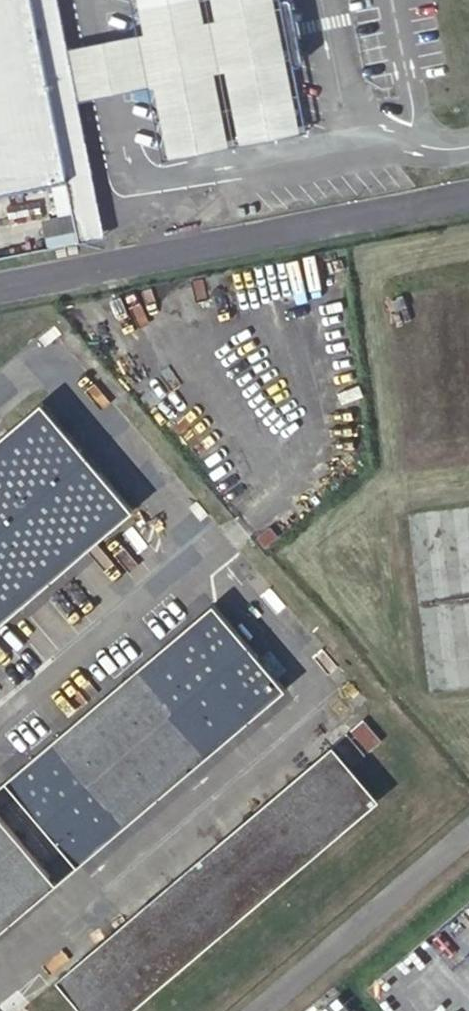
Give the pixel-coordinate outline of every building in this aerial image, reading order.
[(60,185),(45,107),(45,106),(51,105),(62,89),(58,69),(42,58),(36,60),(35,58),(24,0),(0,0),(0,197),(60,185)] [(35,58),(36,60),(42,58),(58,69),(62,89),(51,105),(45,106),(45,107),(60,185),(72,247),(97,242),(70,103),(142,89),(155,158),(299,130),(286,65),(275,9),(275,7),(274,0),(124,0),(132,40),(35,58)] [(280,2),(278,2),(276,3),(275,5),(275,7),(275,9),(276,10),(277,12),(279,12),(280,13),(282,13),(283,12),(284,11),(285,9),(286,8),(286,6),(285,4),(284,3),(283,2),(281,2),(280,2)] [(290,59),(288,60),(286,62),(286,64),(286,65),(287,66),(288,67),(289,68),(291,69),(292,69),(293,68),(295,67),(295,66),(296,65),(296,62),(295,61),(294,60),(292,59),(291,59),(290,59)] [(135,509),(43,401),(0,437),(0,624),(135,509)] [(45,866),(66,850),(79,864),(287,688),(283,683),(286,681),(217,593),(0,759),(0,932),(58,882),(45,866)] [(360,716),(349,723),(365,745),(376,737),(360,716)] [(344,727),(333,735),(350,756),(361,749),(344,727)] [(334,743),(58,979),(85,1010),(131,1010),(381,799),(334,743)]
